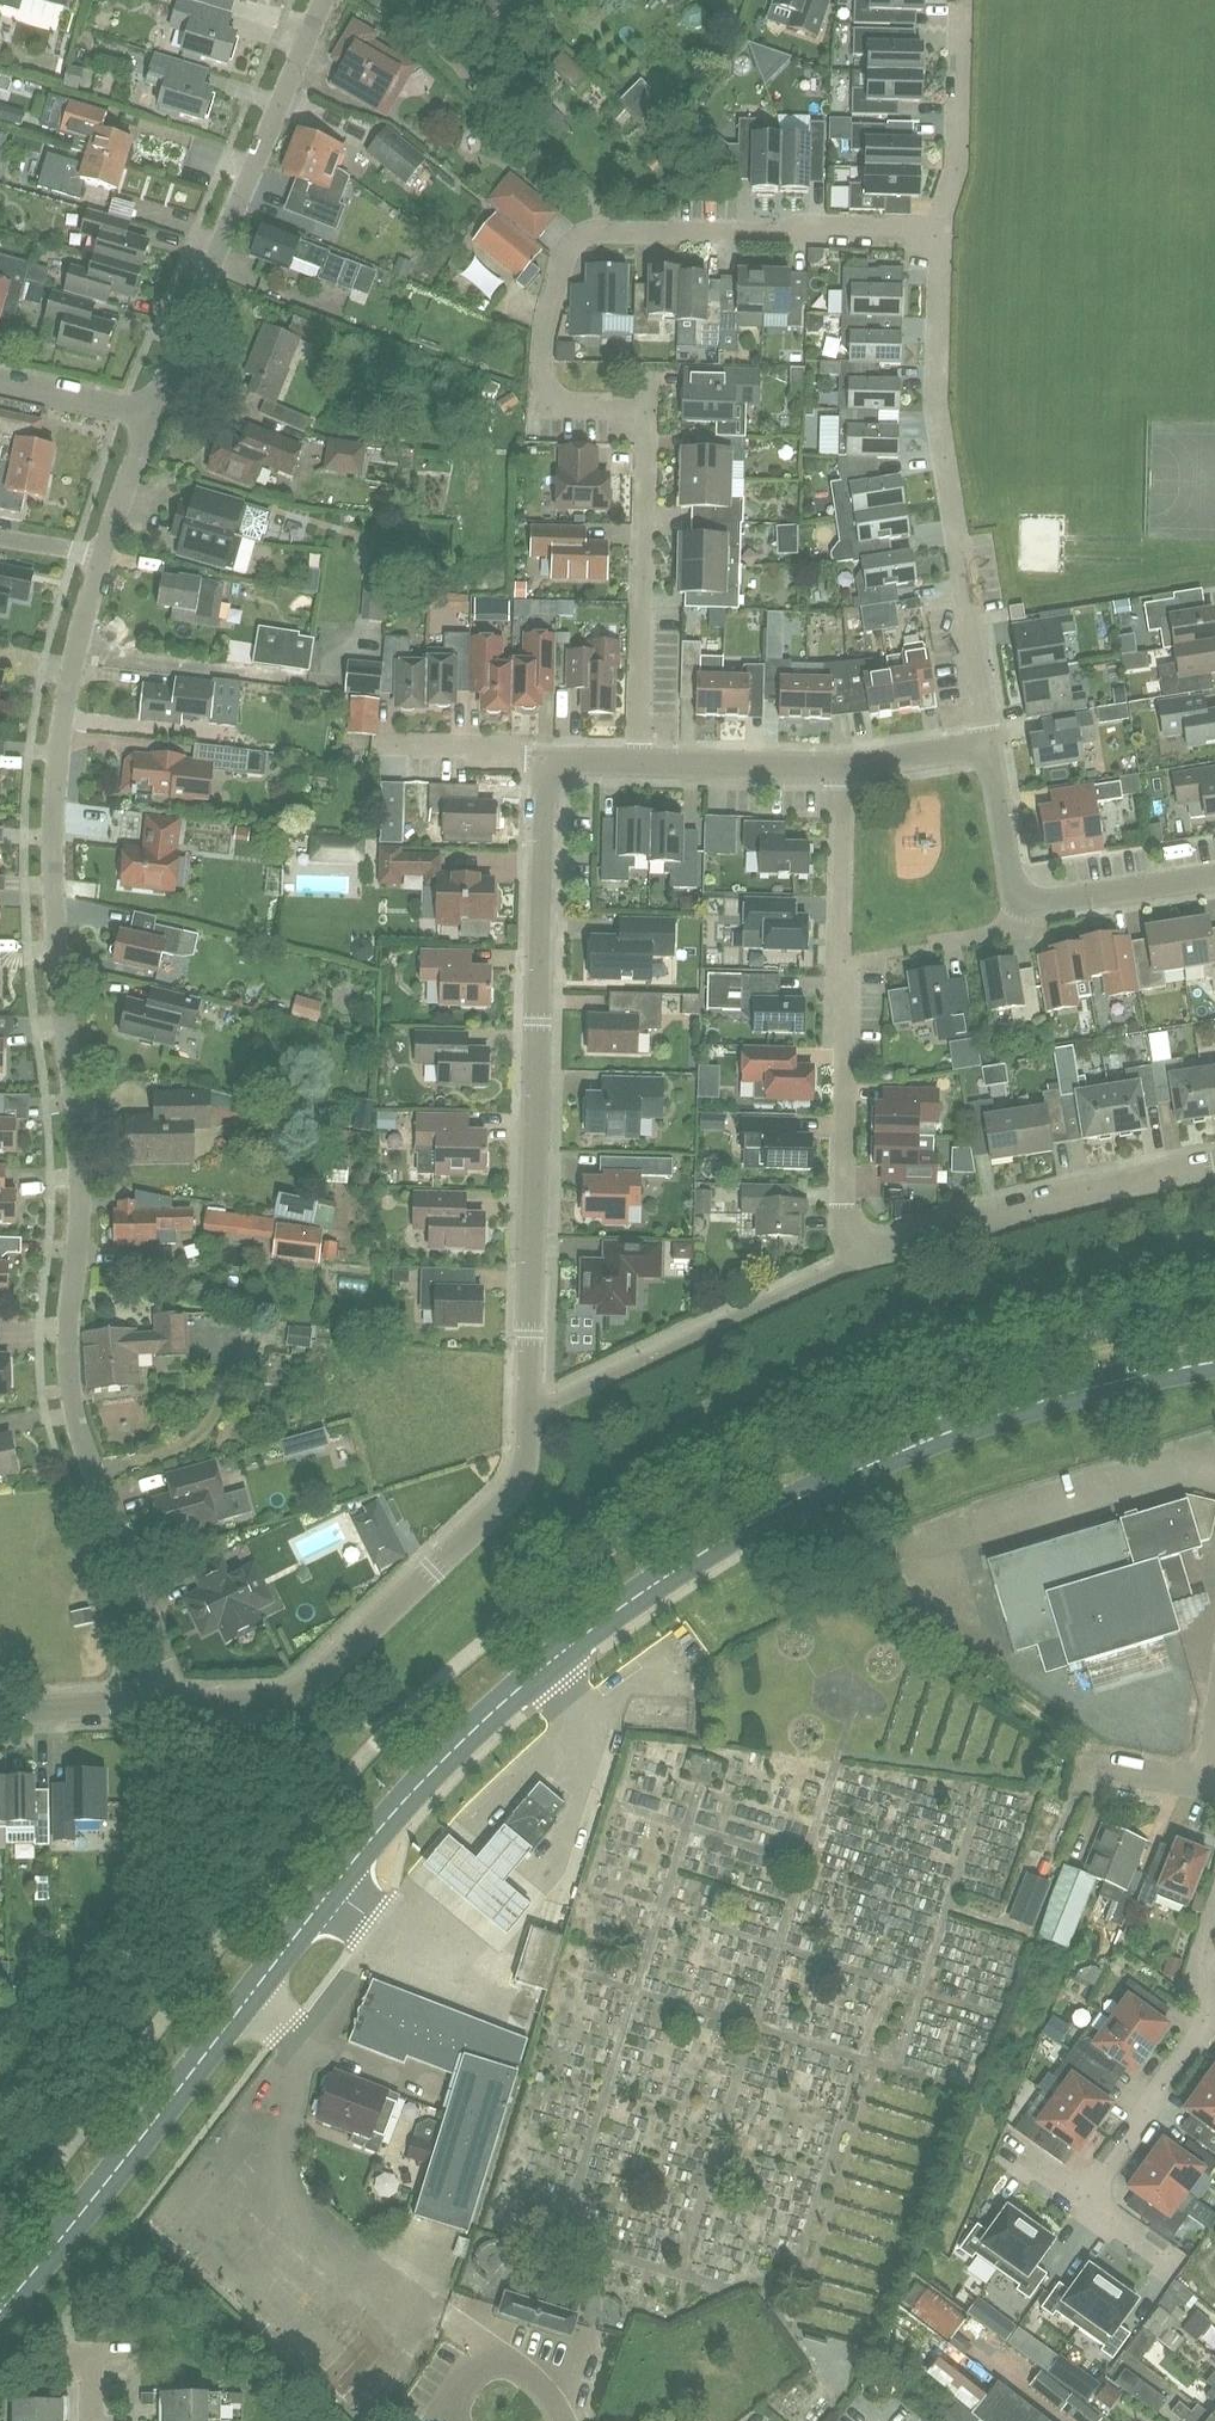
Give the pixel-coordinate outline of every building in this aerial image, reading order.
[(4,7),(20,12),(24,0),(6,0),(4,7)] [(54,4),(69,8),(72,0),(39,0),(54,4)] [(210,9),(181,0),(179,0),(171,27),(188,33),(182,51),(185,52),(184,57),(200,61),(201,57),(227,65),(237,35),(226,31),(231,16),(210,9)] [(237,15),(241,0),(188,0),(237,15)] [(774,5),(794,13),(789,27),(817,37),(829,0),(775,0),(774,5)] [(854,25),(890,26),(890,11),(917,12),(923,12),(924,0),(854,0),(854,25)] [(356,24),(342,47),(342,48),(342,49),(342,50),(342,51),(343,52),(344,53),(350,57),(334,84),(386,115),(413,67),(370,42),(375,35),(356,24)] [(890,30),(854,29),(853,56),(868,56),(868,73),(922,74),(922,45),(889,45),(890,30)] [(579,98),(596,80),(563,51),(547,69),(579,98)] [(210,72),(187,65),(155,56),(147,83),(164,89),(159,107),(162,108),(160,113),(178,118),(180,114),(203,121),(205,117),(208,118),(215,96),(211,95),(213,91),(205,88),(210,72)] [(68,73),(64,88),(77,91),(81,76),(68,73)] [(921,103),(922,74),(868,73),(868,89),(852,89),(851,115),(888,116),(888,102),(921,103)] [(643,82),(620,104),(634,118),(654,138),(675,117),(651,93),(653,92),(643,82)] [(59,134),(75,139),(72,150),(87,154),(87,156),(124,166),(133,139),(103,130),(108,114),(50,96),(40,126),(60,132),(59,134)] [(781,136),(765,136),(765,121),(739,120),(738,156),(752,156),(752,189),(780,190),(781,136)] [(810,137),(781,136),(780,190),(809,191),(810,158),(824,158),(825,123),(810,123),(810,137)] [(851,125),(851,152),(866,152),(866,168),(919,170),(920,141),(887,140),(887,126),(851,125)] [(406,185),(409,181),(425,160),(385,130),(366,154),(406,185)] [(301,131),(292,153),(335,169),(344,147),(301,131)] [(116,191),(124,166),(87,156),(84,164),(48,153),(37,186),(80,200),(86,181),(116,191)] [(335,169),(292,153),(284,173),(327,191),(335,169)] [(866,168),(865,185),(850,184),(849,211),(885,212),(886,197),(919,198),(919,170),(866,168)] [(491,202),(502,211),(535,238),(555,214),(511,178),(491,202)] [(115,216),(138,220),(141,205),(118,200),(115,216)] [(132,222),(88,210),(81,234),(100,239),(95,256),(141,269),(149,242),(128,236),(132,222)] [(540,272),(531,264),(540,254),(494,216),(475,239),(521,277),(516,283),(525,291),(540,272)] [(346,261),(329,254),(319,250),(319,248),(265,226),(253,255),(289,270),(294,257),(323,269),(319,279),(337,286),(338,284),(352,289),(361,266),(346,261)] [(815,250),(815,290),(842,291),(843,251),(815,250)] [(31,264),(0,255),(0,317),(14,321),(31,264)] [(133,297),(141,269),(95,256),(90,273),(72,268),(65,292),(108,305),(112,291),(133,297)] [(738,302),(721,302),(720,306),(720,333),(737,333),(738,327),(748,328),(749,315),(763,316),(765,267),(743,266),(743,272),(739,272),(738,302)] [(765,267),(763,316),(788,316),(788,328),(801,328),(802,304),(789,304),(790,273),(786,273),(786,267),(765,267)] [(571,307),(571,337),(600,338),(601,317),(625,318),(626,270),(611,270),(611,268),(588,268),(587,307),(571,307)] [(676,322),(677,322),(679,270),(650,269),(649,300),(635,299),(634,336),(659,337),(659,323),(662,324),(662,317),(676,317),(676,322)] [(679,270),(677,322),(695,323),(694,342),(720,343),(720,333),(720,306),(706,306),(707,276),(679,275),(679,270)] [(851,308),(850,316),(842,316),(850,317),(850,318),(876,318),(902,319),(903,288),(877,288),(877,271),(843,270),(843,301),(851,308)] [(97,306),(85,303),(53,293),(46,318),(64,323),(58,345),(104,358),(114,326),(93,320),(97,306)] [(250,393),(266,400),(274,403),(289,368),(286,367),(298,339),(316,346),(323,328),(311,323),(295,316),(288,334),(266,325),(247,373),(256,377),(250,393)] [(876,334),(876,318),(850,318),(850,317),(842,316),(841,347),(849,355),(849,363),(841,363),(849,363),(849,365),(875,365),(901,366),(901,335),(876,334)] [(581,345),(557,345),(557,362),(581,363),(581,345)] [(848,411),(874,412),(899,412),(900,382),(874,381),(875,365),(849,365),(849,363),(841,363),(840,394),(840,410),(848,410),(848,411)] [(789,370),(788,390),(804,391),(804,370),(789,370)] [(684,422),(717,423),(716,437),(733,438),(734,405),(758,406),(759,373),(685,371),(684,422)] [(288,409),(282,422),(306,433),(312,420),(288,409)] [(873,428),(874,412),(848,411),(848,410),(840,410),(839,441),(847,449),(847,457),(838,456),(838,457),(846,457),(846,458),(898,459),(899,429),(873,428)] [(0,459),(0,464),(49,473),(55,447),(39,444),(44,420),(0,411),(0,448),(2,449),(0,459)] [(290,474),(301,446),(258,429),(252,445),(223,433),(209,469),(254,487),(263,463),(290,474)] [(682,479),(729,481),(730,463),(745,463),(745,438),(733,438),(716,437),(715,437),(715,451),(683,451),(682,479)] [(329,439),(324,472),(362,478),(367,446),(329,439)] [(562,449),(561,475),(558,475),(557,509),(608,510),(608,476),(595,476),(596,450),(562,449)] [(872,463),(872,459),(846,458),(846,457),(838,457),(838,465),(841,482),(831,484),(836,518),(905,507),(901,478),(875,482),(872,463)] [(0,464),(0,514),(25,518),(29,496),(44,499),(49,473),(0,464)] [(741,524),(743,524),(744,499),(729,498),(729,481),(682,479),(682,508),(713,509),(713,523),(741,524)] [(182,503),(177,519),(256,542),(264,543),(266,536),(268,537),(272,523),(270,522),(272,513),(243,505),(243,503),(197,490),(192,506),(182,503)] [(834,566),(853,563),(861,562),(861,560),(887,556),(885,541),(910,537),(905,507),(836,518),(840,545),(838,545),(830,555),(831,561),(833,561),(834,566)] [(256,542),(177,519),(172,535),(183,538),(178,554),(247,574),(256,543),(263,545),(264,543),(256,542)] [(742,566),(740,566),(741,524),(713,523),(711,523),(710,537),(681,537),(680,565),(742,567),(742,566)] [(588,530),(561,529),(533,528),(532,556),(553,557),(553,578),(606,580),(607,545),(588,545),(588,530)] [(912,552),(887,556),(861,560),(861,562),(853,563),(861,562),(863,570),(856,579),(860,608),(894,603),(892,587),(917,583),(912,552)] [(709,595),(708,609),(739,610),(740,568),(742,568),(742,567),(680,565),(679,594),(709,595)] [(10,597),(29,601),(34,574),(0,567),(0,612),(6,613),(10,597)] [(216,627),(223,584),(180,577),(179,580),(162,577),(158,606),(173,608),(171,619),(216,627)] [(921,609),(920,599),(906,601),(907,611),(921,609)] [(1214,642),(1214,617),(1214,611),(1183,616),(1180,599),(1144,605),(1148,633),(1161,631),(1164,650),(1174,649),(1214,642)] [(562,603),(562,625),(584,625),(584,603),(562,603)] [(1011,622),(1025,620),(1023,606),(1009,608),(1011,622)] [(932,611),(932,625),(952,625),(953,611),(932,611)] [(768,614),(766,661),(781,661),(782,614),(768,614)] [(1071,616),(1029,623),(1013,625),(1020,672),(1065,666),(1060,636),(1074,634),(1071,616)] [(301,634),(287,632),(259,628),(253,665),(311,673),(316,639),(300,637),(301,634)] [(470,675),(470,634),(444,634),(444,651),(439,651),(439,660),(427,659),(425,710),(426,710),(426,705),(454,705),(455,670),(470,670),(469,675),(470,675)] [(496,640),(470,639),(470,634),(470,675),(469,694),(483,694),(483,711),(511,712),(512,662),(511,667),(500,666),(500,657),(495,657),(496,640)] [(555,696),(556,637),(530,636),(530,653),(525,653),(525,662),(512,662),(511,712),(512,712),(512,707),(540,708),(540,696),(555,696)] [(425,710),(427,659),(426,659),(426,664),(414,664),(414,654),(409,654),(410,637),(385,637),(383,666),(382,673),(398,673),(397,709),(425,710)] [(1174,649),(1177,664),(1158,667),(1163,699),(1195,694),(1192,677),(1214,674),(1214,642),(1174,649)] [(590,643),(590,652),(569,652),(568,690),(583,690),(583,713),(613,714),(614,669),(618,669),(619,643),(590,643)] [(701,643),(682,643),(682,672),(701,672),(701,643)] [(934,694),(928,652),(923,644),(905,647),(903,656),(901,656),(903,670),(889,672),(895,712),(921,708),(919,696),(934,694)] [(895,712),(889,672),(874,674),(872,660),(847,663),(848,691),(865,689),(870,716),(895,712)] [(765,661),(765,679),(780,679),(779,719),(787,719),(787,724),(801,725),(801,719),(805,719),(806,680),(791,679),(792,662),(781,661),(766,661),(765,661)] [(381,695),(382,673),(383,666),(350,663),(347,692),(381,695)] [(805,719),(831,720),(831,693),(848,691),(847,663),(821,665),(821,680),(806,680),(805,719)] [(723,677),(722,717),(748,718),(748,704),(764,705),(765,666),(745,666),(738,678),(723,677)] [(1065,666),(1020,672),(1028,720),(1086,710),(1084,693),(1070,695),(1065,666)] [(696,717),(722,717),(723,677),(697,677),(696,717)] [(144,686),(140,719),(181,724),(182,715),(210,719),(212,704),(239,707),(241,683),(213,680),(213,684),(177,680),(176,689),(144,686)] [(1194,699),(1159,704),(1164,736),(1185,733),(1188,748),(1214,744),(1214,713),(1208,714),(1205,697),(1194,699)] [(380,703),(356,701),(352,739),(376,742),(380,703)] [(1043,722),(1045,736),(1031,738),(1036,770),(1083,762),(1080,745),(1094,742),(1090,715),(1043,722)] [(233,749),(231,771),(247,773),(249,751),(233,749)] [(134,795),(133,804),(151,806),(153,792),(171,794),(171,797),(208,802),(212,765),(137,757),(138,754),(136,754),(136,758),(130,757),(130,763),(125,762),(125,764),(126,764),(123,790),(129,791),(132,792),(132,795),(134,795)] [(1214,816),(1214,769),(1173,775),(1178,806),(1202,803),(1205,818),(1214,816)] [(1102,852),(1094,802),(1122,798),(1120,783),(1073,790),(1076,805),(1042,810),(1047,844),(1052,843),(1054,859),(1102,852)] [(402,844),(404,785),(382,784),(380,843),(402,844)] [(454,803),(455,786),(430,785),(429,814),(444,814),(444,834),(473,835),(473,847),(489,847),(492,843),(492,835),(494,835),(495,823),(499,820),(499,810),(495,807),(495,804),(454,803)] [(619,844),(602,844),(601,882),(628,883),(629,869),(635,869),(635,858),(649,859),(649,864),(650,864),(651,814),(620,813),(619,844)] [(651,814),(650,864),(665,864),(665,875),(670,875),(670,889),(697,889),(698,851),(681,851),(682,819),(651,819),(651,814)] [(738,818),(722,817),(705,817),(704,855),(721,855),(721,849),(737,850),(738,818)] [(175,853),(179,821),(147,818),(145,842),(148,844),(148,850),(126,848),(122,886),(174,892),(178,854),(175,853)] [(808,876),(809,844),(785,844),(785,823),(744,822),(743,848),(749,853),(760,854),(759,875),(808,876)] [(330,840),(315,840),(315,859),(329,859),(330,840)] [(487,938),(487,919),(492,919),(492,911),(496,907),(496,895),(493,891),(493,883),(476,882),(476,878),(457,878),(457,876),(440,875),(441,856),(401,855),(401,849),(381,848),(380,885),(400,885),(401,875),(426,876),(426,886),(438,886),(437,924),(460,924),(460,923),(463,923),(462,937),(487,938)] [(807,922),(807,918),(795,918),(795,902),(745,900),(744,949),(764,950),(806,952),(807,937),(811,934),(811,924),(807,922)] [(621,920),(620,940),(592,939),(591,979),(651,980),(651,956),(673,957),(674,921),(621,920)] [(1177,925),(1184,970),(1204,967),(1206,981),(1212,980),(1213,993),(1214,993),(1214,949),(1212,950),(1207,920),(1177,925)] [(111,956),(114,958),(113,962),(157,972),(162,953),(177,957),(183,931),(154,925),(151,939),(120,932),(117,946),(113,946),(111,949),(110,952),(111,956)] [(1134,962),(1134,963),(1139,992),(1166,988),(1164,973),(1184,970),(1177,925),(1146,930),(1150,960),(1134,962)] [(1114,935),(1082,940),(1089,983),(1090,983),(1089,978),(1103,976),(1106,998),(1139,993),(1139,992),(1134,963),(1119,965),(1114,935)] [(1037,958),(1045,1012),(1078,1007),(1074,986),(1089,983),(1082,940),(1081,940),(1082,945),(1051,950),(1051,955),(1037,958)] [(470,953),(452,952),(421,952),(421,981),(441,982),(441,1006),(488,1007),(489,992),(490,992),(491,969),(470,968),(470,953)] [(1013,1024),(1041,1020),(1036,988),(1019,991),(1014,960),(983,965),(990,1013),(1011,1009),(1013,1024)] [(894,1027),(914,1023),(937,1020),(940,1040),(971,1035),(966,1002),(949,1004),(944,971),(910,977),(912,989),(888,993),(894,1027)] [(804,1034),(805,1001),(775,1000),(775,976),(741,976),(741,1012),(753,1025),(753,1033),(804,1034)] [(153,990),(149,1006),(129,1001),(127,1010),(123,1009),(119,1025),(123,1026),(120,1035),(141,1040),(140,1043),(153,1046),(153,1043),(173,1048),(178,1026),(193,1030),(200,1001),(153,990)] [(646,1022),(661,1023),(662,995),(636,994),(635,1012),(622,1011),(622,1018),(590,1017),(589,1053),(637,1054),(637,1034),(641,1034),(645,1031),(646,1022)] [(324,1004),(297,996),(291,1017),(318,1025),(324,1004)] [(700,1016),(700,996),(683,996),(683,1015),(700,1016)] [(467,1036),(446,1035),(417,1034),(416,1063),(439,1063),(439,1084),(488,1086),(489,1051),(467,1050),(467,1036)] [(1149,1037),(1153,1064),(1171,1061),(1167,1034),(1149,1037)] [(1072,1045),(1053,1048),(1058,1082),(1078,1079),(1072,1045)] [(790,1048),(771,1048),(744,1047),(743,1074),(751,1082),(754,1082),(754,1099),(812,1100),(813,1068),(790,1067),(790,1048)] [(1183,1060),(1152,1065),(1158,1100),(1173,1098),(1177,1123),(1209,1118),(1201,1071),(1185,1074),(1183,1060)] [(1158,1102),(1152,1067),(1125,1071),(1128,1085),(1107,1089),(1115,1136),(1146,1131),(1142,1105),(1158,1102)] [(1201,1071),(1209,1118),(1214,1117),(1214,1069),(1201,1071)] [(1115,1136),(1107,1089),(1087,1092),(1085,1078),(1078,1079),(1058,1082),(1064,1117),(1079,1115),(1083,1141),(1115,1136)] [(623,1097),(601,1096),(588,1096),(587,1134),(607,1135),(607,1138),(638,1139),(639,1117),(661,1118),(662,1081),(624,1080),(623,1097)] [(190,1128),(206,1128),(206,1106),(251,1119),(255,1105),(206,1090),(206,1094),(158,1095),(158,1119),(130,1119),(130,1162),(190,1162),(190,1128)] [(877,1105),(876,1136),(917,1137),(917,1122),(936,1123),(937,1091),(884,1090),(884,1105),(877,1105)] [(1064,1122),(1063,1117),(1059,1091),(1042,1093),(1045,1108),(1015,1113),(1021,1157),(1052,1153),(1048,1125),(1064,1122)] [(0,1095),(0,1153),(16,1153),(17,1121),(5,1120),(5,1096),(0,1095)] [(1021,1157),(1015,1113),(995,1116),(992,1101),(965,1105),(970,1137),(986,1134),(991,1162),(1021,1157)] [(403,1133),(402,1111),(383,1111),(384,1134),(403,1133)] [(467,1117),(448,1116),(417,1115),(416,1145),(421,1145),(420,1170),(436,1170),(436,1175),(466,1175),(466,1171),(484,1171),(484,1156),(486,1156),(486,1133),(467,1132),(467,1117)] [(724,1131),(725,1117),(701,1116),(700,1131),(724,1131)] [(798,1120),(772,1120),(742,1119),(742,1150),(765,1151),(765,1170),(810,1171),(811,1137),(797,1137),(798,1120)] [(936,1153),(931,1153),(931,1138),(917,1137),(876,1136),(875,1167),(882,1167),(882,1183),(935,1184),(936,1153)] [(605,1181),(600,1180),(585,1180),(584,1217),(604,1218),(604,1224),(627,1225),(627,1206),(639,1206),(640,1176),(673,1177),(673,1160),(624,1159),(624,1175),(605,1174),(605,1181)] [(6,1167),(0,1167),(0,1224),(16,1224),(17,1192),(5,1192),(6,1167)] [(790,1187),(743,1186),(743,1216),(759,1216),(758,1237),(798,1238),(799,1215),(803,1215),(804,1202),(789,1202),(790,1187)] [(136,1192),(136,1203),(120,1203),(120,1213),(115,1213),(115,1245),(176,1245),(176,1230),(192,1230),(192,1212),(172,1212),(172,1200),(136,1192)] [(712,1192),(696,1192),(695,1216),(711,1216),(712,1192)] [(294,1194),(289,1216),(333,1226),(338,1204),(294,1194)] [(468,1196),(454,1195),(415,1194),(414,1229),(430,1229),(430,1249),(483,1250),(484,1216),(467,1215),(468,1196)] [(277,1224),(273,1256),(319,1262),(323,1229),(277,1224)] [(603,1244),(603,1263),(583,1262),(582,1304),(599,1304),(598,1314),(623,1315),(624,1305),(633,1305),(634,1277),(659,1277),(660,1246),(603,1244)] [(9,1296),(10,1263),(0,1263),(0,1296),(9,1296)] [(451,1288),(452,1269),(421,1268),(420,1306),(435,1306),(435,1327),(456,1327),(456,1323),(481,1324),(482,1289),(451,1288)] [(393,1270),(393,1283),(410,1283),(410,1271),(393,1270)] [(312,1272),(310,1290),(325,1292),(328,1274),(312,1272)] [(158,1355),(158,1357),(190,1355),(187,1315),(156,1317),(157,1334),(138,1335),(137,1330),(84,1334),(89,1389),(141,1385),(139,1356),(158,1355)] [(295,1328),(293,1345),(310,1347),(312,1330),(295,1328)] [(10,1395),(9,1356),(0,1356),(0,1396),(10,1395)] [(323,1430),(309,1434),(313,1449),(327,1445),(323,1430)] [(18,1470),(11,1435),(0,1437),(0,1473),(18,1470)] [(223,1496),(214,1464),(168,1477),(174,1496),(155,1501),(159,1516),(157,1521),(159,1531),(164,1534),(165,1537),(235,1518),(228,1494),(223,1496)] [(147,1493),(170,1487),(167,1474),(143,1481),(147,1493)] [(1188,1553),(1202,1549),(1200,1543),(1210,1539),(1214,1522),(1214,1502),(1185,1495),(1187,1501),(1137,1516),(1136,1512),(1124,1515),(1126,1519),(1120,1521),(1120,1524),(988,1563),(1015,1653),(1037,1646),(1045,1674),(1179,1634),(1171,1606),(1193,1600),(1180,1556),(1188,1553)] [(393,1534),(367,1547),(378,1569),(404,1556),(393,1534)] [(185,1599),(188,1605),(203,1635),(220,1627),(228,1643),(262,1627),(254,1610),(271,1602),(253,1565),(229,1577),(221,1561),(194,1575),(202,1591),(185,1599)] [(247,1752),(261,1752),(261,1737),(246,1738),(247,1752)] [(691,1765),(690,1779),(709,1780),(710,1766),(691,1765)] [(55,1803),(55,1840),(74,1840),(74,1829),(74,1821),(106,1821),(106,1819),(120,1818),(120,1796),(106,1796),(105,1770),(69,1770),(69,1784),(55,1785),(55,1803)] [(6,1778),(6,1828),(35,1828),(35,1845),(49,1845),(49,1814),(35,1814),(35,1773),(18,1773),(18,1777),(6,1778)] [(514,1816),(502,1830),(531,1854),(557,1822),(553,1820),(566,1805),(540,1783),(513,1815),(514,1816)] [(127,1804),(128,1821),(146,1821),(146,1804),(127,1804)] [(1097,1879),(1104,1882),(1123,1834),(1101,1825),(1082,1873),(1064,1866),(1036,1937),(1069,1950),(1097,1879)] [(449,1842),(442,1849),(424,1872),(494,1930),(507,1941),(532,1912),(517,1899),(504,1888),(533,1853),(505,1830),(476,1864),(449,1842)] [(1122,1894),(1124,1890),(1127,1891),(1146,1843),(1123,1834),(1104,1882),(1105,1882),(1099,1896),(1116,1903),(1108,1921),(1109,1922),(1121,1927),(1132,1899),(1122,1894)] [(1166,1868),(1153,1863),(1138,1901),(1152,1907),(1157,1896),(1186,1908),(1208,1854),(1177,1842),(1166,1868)] [(1033,1929),(1051,1883),(1027,1873),(1009,1920),(1033,1929)] [(515,1982),(546,1992),(547,1992),(563,1938),(532,1928),(515,1982)] [(372,1980),(365,1999),(361,2010),(374,2015),(385,1985),(372,1980)] [(1128,1997),(1111,2021),(1151,2050),(1169,2026),(1146,2009),(1154,1998),(1129,1981),(1121,1992),(1128,1997)] [(398,1990),(385,1985),(374,2015),(387,2020),(398,1990)] [(411,1995),(398,1990),(387,2020),(400,2025),(411,1995)] [(400,2025),(404,2027),(412,2030),(424,2000),(411,1995),(400,2025)] [(424,2000),(412,2030),(425,2035),(437,2005),(424,2000)] [(437,2005),(425,2035),(438,2040),(450,2010),(437,2005)] [(400,2025),(387,2020),(374,2015),(361,2010),(348,2042),(391,2060),(404,2027),(400,2025)] [(450,2010),(438,2040),(451,2045),(463,2015),(450,2010)] [(463,2015),(451,2045),(464,2050),(476,2020),(463,2015)] [(476,2020),(464,2050),(466,2051),(465,2057),(475,2060),(489,2025),(476,2020)] [(1134,2074),(1151,2050),(1111,2021),(1101,2035),(1089,2027),(1074,2048),(1103,2069),(1111,2058),(1134,2074)] [(489,2025),(475,2060),(489,2064),(502,2030),(489,2025)] [(489,2064),(475,2060),(465,2057),(466,2051),(464,2050),(451,2045),(438,2040),(425,2035),(412,2030),(404,2027),(391,2060),(406,2066),(409,2059),(458,2078),(444,2124),(443,2125),(431,2164),(415,2217),(469,2234),(518,2073),(502,2068),(489,2064)] [(515,2035),(502,2030),(489,2064),(502,2068),(515,2035)] [(515,2035),(502,2068),(518,2073),(528,2040),(515,2035)] [(1113,2104),(1106,2099),(1090,2088),(1097,2077),(1068,2056),(1053,2077),(1065,2085),(1055,2100),(1095,2129),(1113,2104)] [(1214,2095),(1214,2068),(1202,2086),(1214,2095)] [(399,2096),(335,2071),(333,2075),(328,2076),(325,2086),(328,2090),(323,2101),(318,2102),(315,2112),(318,2115),(316,2120),(354,2134),(351,2142),(378,2152),(381,2144),(399,2096)] [(1191,2115),(1208,2127),(1197,2142),(1214,2154),(1214,2095),(1202,2086),(1185,2110),(1191,2115)] [(1095,2129),(1055,2100),(1038,2124),(1026,2115),(1015,2130),(1044,2151),(1055,2136),(1078,2153),(1095,2129)] [(410,2157),(431,2164),(443,2125),(444,2124),(433,2120),(419,2126),(410,2157)] [(1146,2164),(1187,2193),(1203,2170),(1210,2175),(1214,2168),(1214,2160),(1194,2145),(1186,2157),(1163,2140),(1146,2164)] [(1128,2189),(1135,2194),(1152,2205),(1142,2218),(1171,2239),(1188,2216),(1176,2208),(1187,2193),(1146,2164),(1128,2189)] [(977,2224),(959,2250),(973,2259),(976,2255),(997,2270),(1031,2224),(1023,2218),(1025,2215),(1013,2206),(1011,2210),(1008,2207),(989,2233),(977,2224)] [(1031,2224),(997,2270),(1019,2286),(1016,2290),(1029,2300),(1047,2275),(1036,2266),(1054,2241),(1051,2239),(1053,2235),(1041,2226),(1039,2230),(1031,2224)] [(1059,2283),(1041,2308),(1053,2317),(1056,2313),(1080,2330),(1113,2283),(1104,2277),(1107,2273),(1094,2264),(1092,2268),(1089,2266),(1071,2291),(1059,2283)] [(570,2336),(576,2316),(565,2312),(573,2286),(526,2271),(518,2298),(506,2294),(500,2314),(570,2336)] [(1144,2327),(1153,2335),(1170,2315),(1180,2302),(1182,2304),(1191,2292),(1176,2280),(1158,2306),(1160,2307),(1144,2327)] [(1113,2283),(1080,2330),(1104,2347),(1101,2351),(1113,2360),(1131,2335),(1119,2326),(1138,2301),(1134,2298),(1136,2294),(1124,2286),(1121,2289),(1113,2283)] [(968,2318),(929,2288),(910,2312),(949,2342),(968,2318)] [(1197,2313),(1183,2330),(1196,2341),(1210,2325),(1197,2313)] [(1170,2315),(1153,2335),(1157,2338),(1165,2344),(1181,2324),(1170,2315)] [(1001,2316),(990,2331),(1005,2342),(1017,2328),(1001,2316)] [(1125,2351),(1139,2361),(1157,2338),(1153,2335),(1144,2327),(1125,2351)] [(1022,2354),(1033,2339),(1019,2329),(1008,2344),(1022,2354)] [(999,2382),(986,2399),(947,2368),(935,2383),(957,2401),(979,2419),(982,2420),(1049,2420),(999,2382)] [(1030,2386),(1061,2412),(1062,2411),(1074,2420),(1102,2420),(1103,2420),(1073,2395),(1072,2396),(1042,2371),(1030,2386)] [(1076,2393),(1087,2401),(1088,2402),(1100,2385),(1088,2376),(1076,2393)] [(1134,2395),(1157,2413),(1167,2399),(1144,2382),(1134,2395)] [(1214,2387),(1206,2396),(1214,2404),(1214,2388),(1214,2387)] [(186,2393),(166,2393),(166,2420),(221,2420),(221,2393),(186,2393)] [(141,2394),(142,2405),(154,2405),(154,2394),(141,2394)] [(14,2418),(17,2418),(17,2420),(60,2420),(60,2418),(64,2418),(64,2400),(14,2400),(13,2400),(14,2418)] [(979,2419),(957,2401),(942,2420),(944,2420),(978,2420),(979,2419)] [(1198,2404),(1192,2412),(1180,2402),(1170,2412),(1181,2420),(1214,2420),(1214,2417),(1212,2415),(1211,2416),(1198,2404)]
